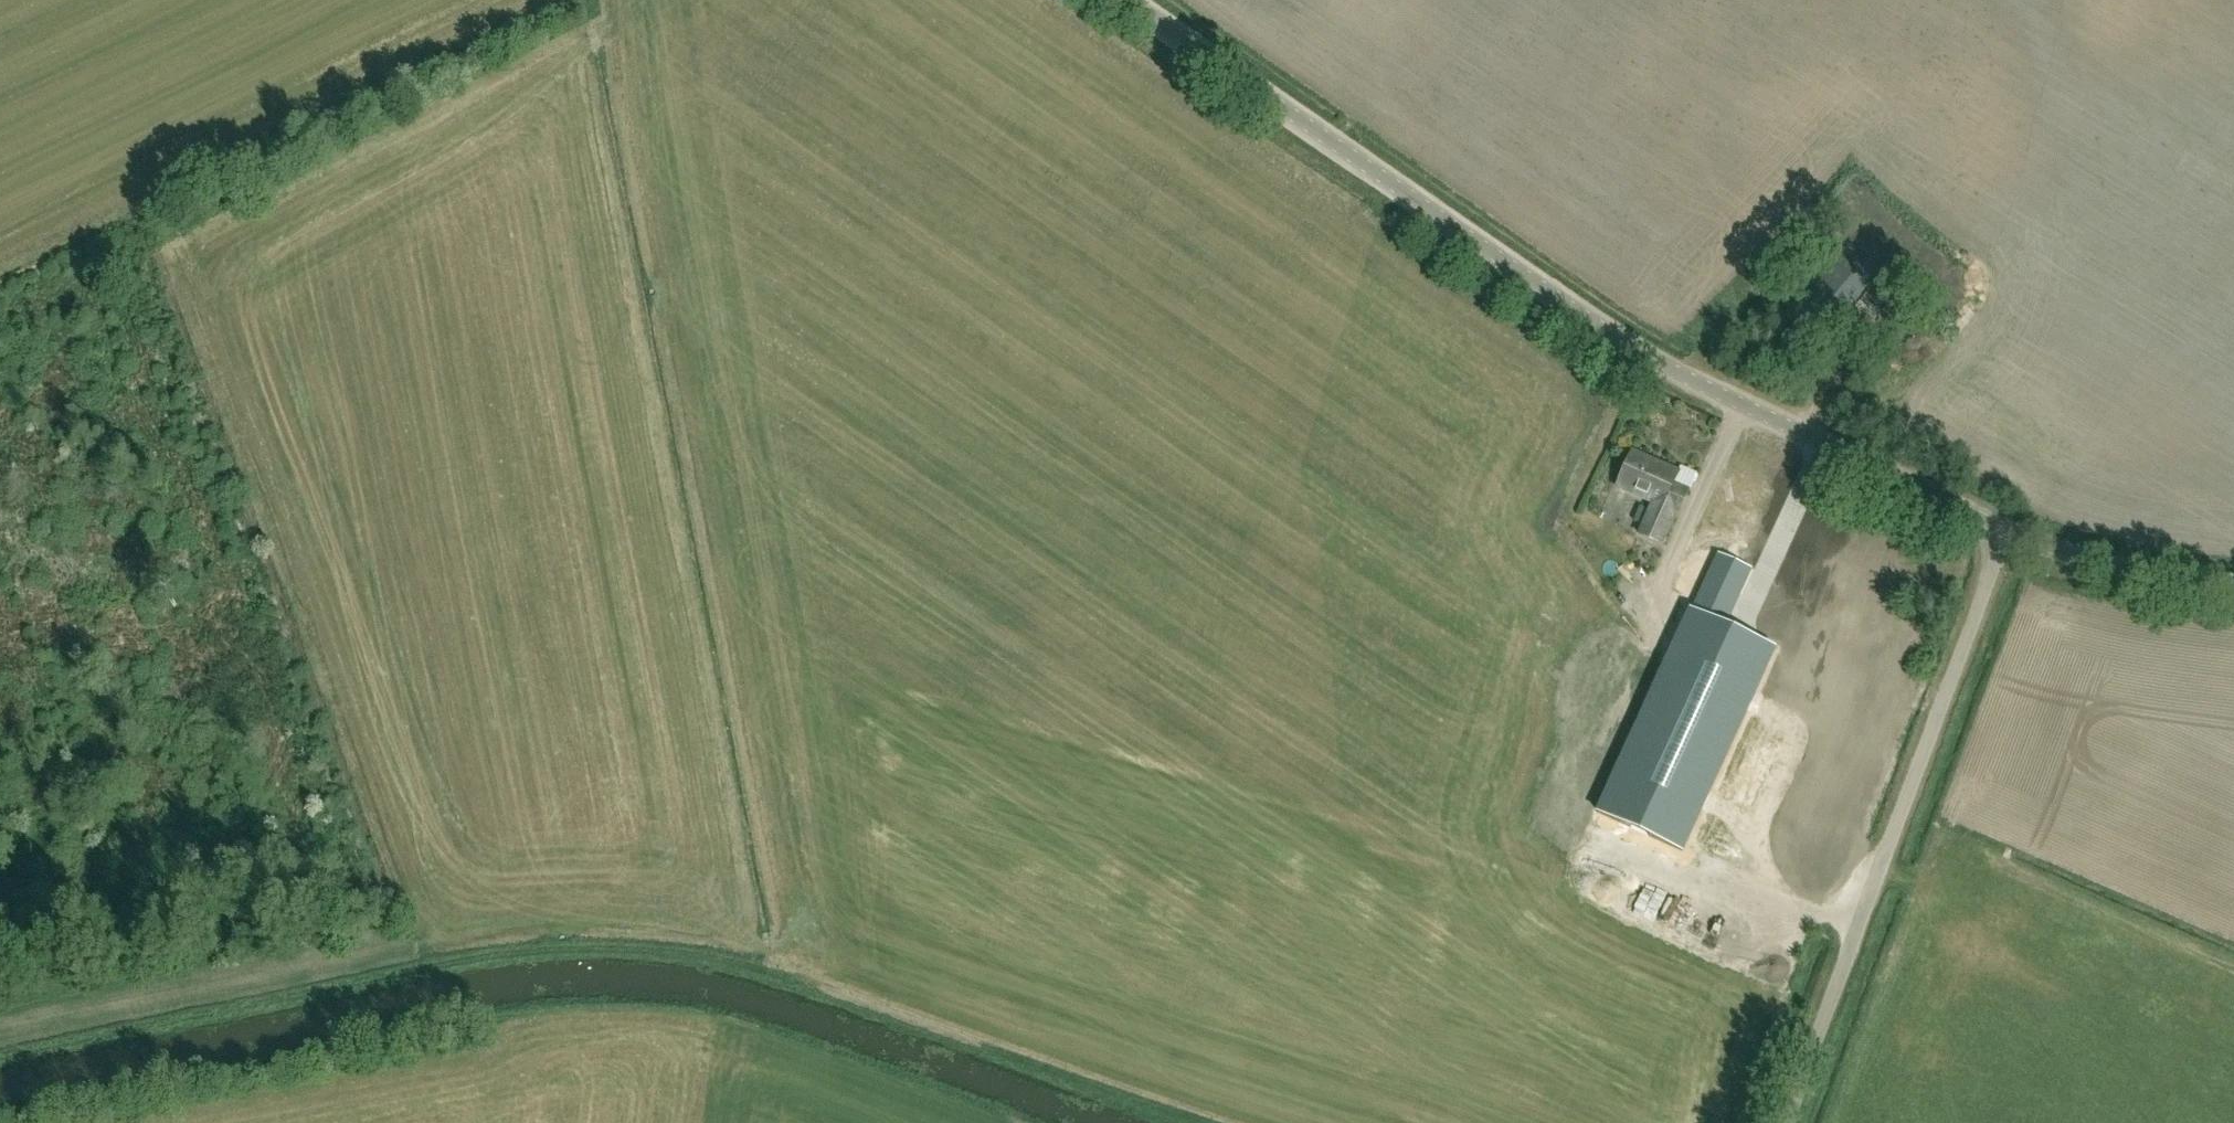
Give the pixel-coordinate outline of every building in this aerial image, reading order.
[(1821,347),(1879,280),(1845,251),(1788,318),(1821,347)] [(1677,509),(1678,510),(1688,488),(1673,481),(1678,469),(1632,449),(1617,483),(1655,499),(1639,534),(1661,544),(1677,509)] [(1724,627),(1738,595),(1706,580),(1692,613),(1689,611),(1599,814),(1683,852),(1774,649),(1724,627)]
